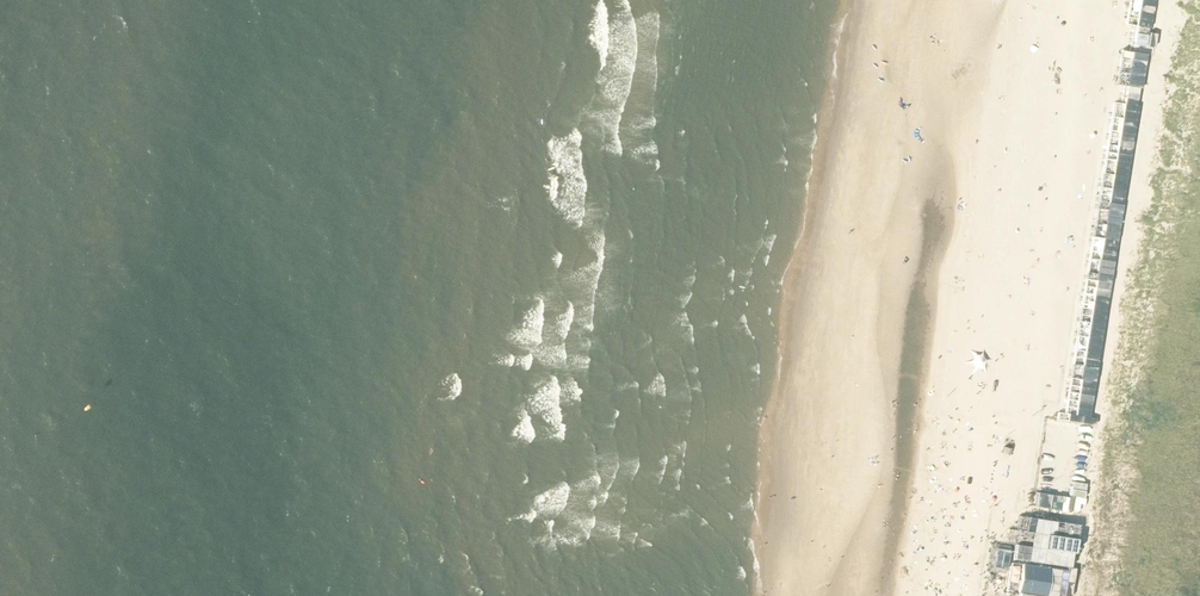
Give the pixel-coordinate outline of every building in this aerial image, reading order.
[(1166,94),(1159,93),(1151,136),(1158,137),(1166,94)] [(1084,529),(1028,521),(1017,595),(1075,595),(1084,529)]
